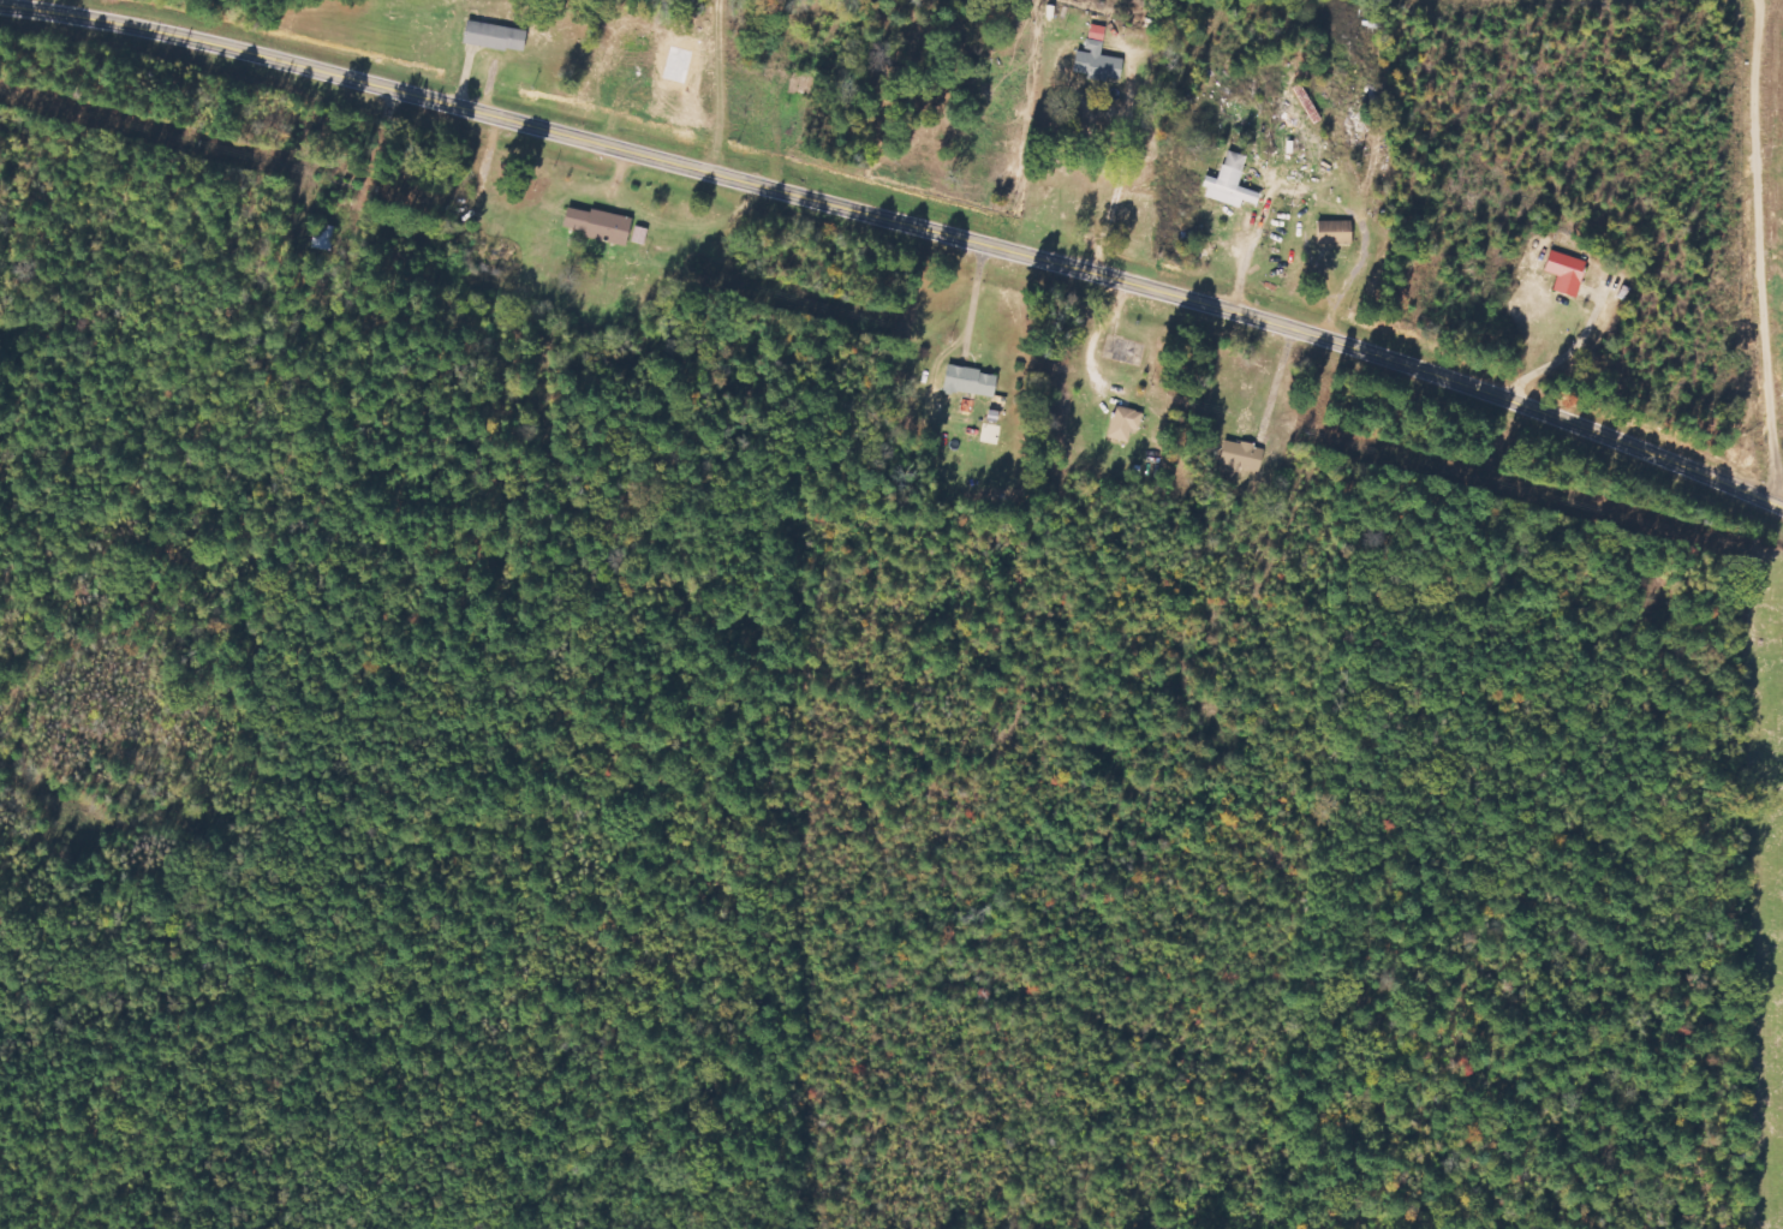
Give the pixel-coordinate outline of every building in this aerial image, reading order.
[(520,54),(524,32),(464,20),(459,42),(520,54)] [(1099,56),(1103,27),(1086,25),(1082,52),(1072,51),(1069,75),(1118,82),(1121,59),(1099,56)] [(1236,187),(1244,156),(1224,151),(1217,180),(1204,177),(1199,197),(1237,207),(1239,201),(1254,205),(1258,193),(1236,187)] [(565,206),(559,231),(624,245),(629,219),(565,206)] [(1349,221),(1313,222),(1314,245),(1350,244),(1349,221)] [(1584,261),(1548,251),(1542,272),(1555,276),(1551,292),(1574,299),(1584,261)] [(940,391),(993,397),(995,373),(943,367),(940,391)] [(1140,412),(1111,407),(1105,438),(1126,442),(1128,430),(1137,431),(1140,412)] [(1261,449),(1222,439),(1216,463),(1256,473),(1261,449)]
